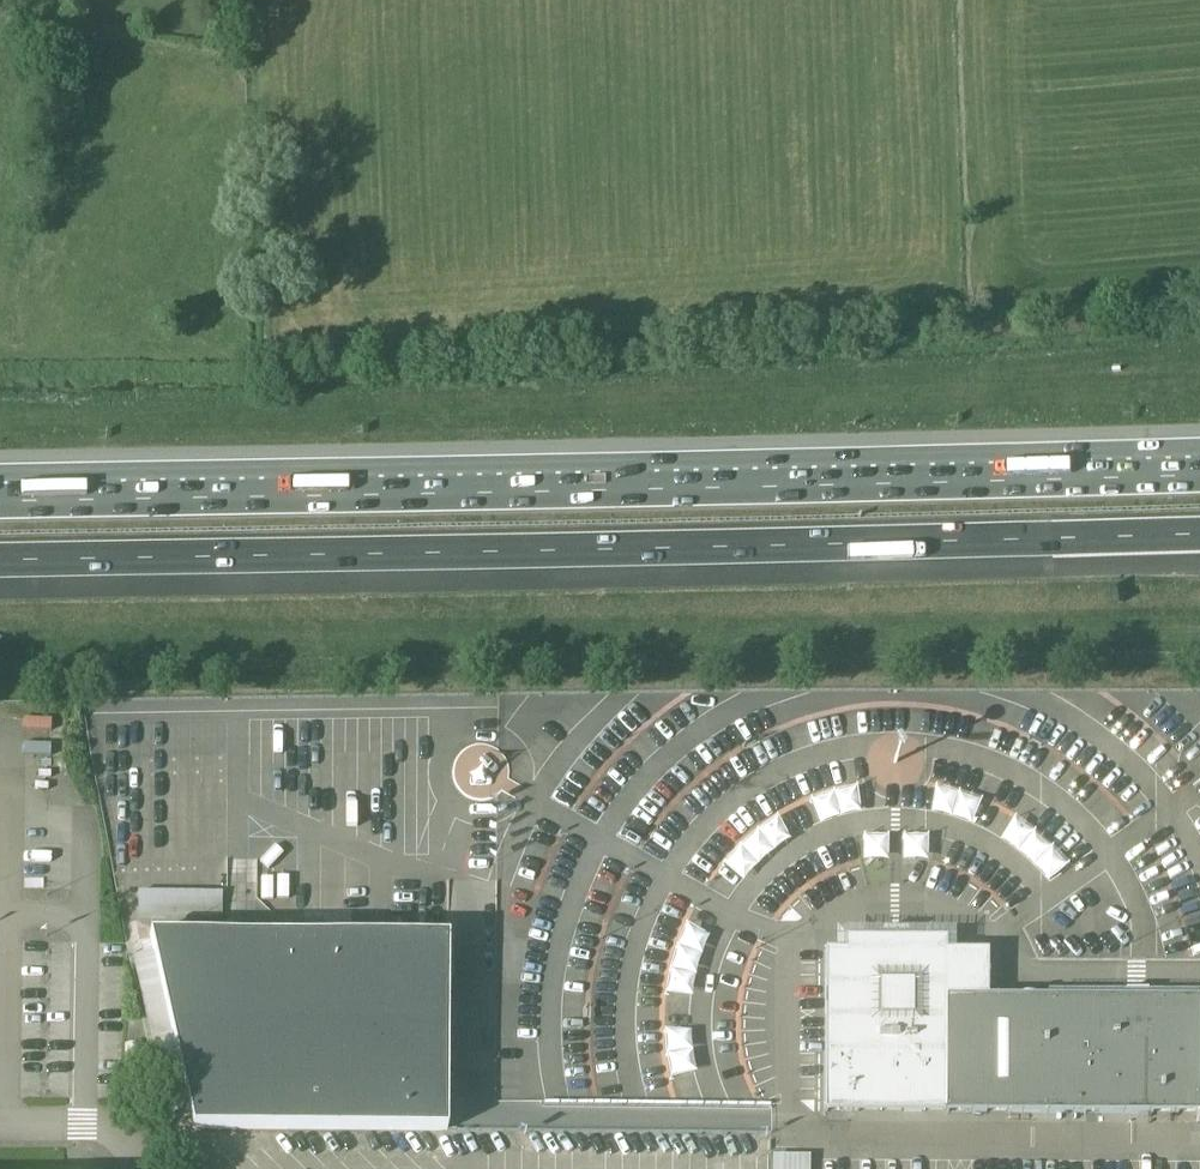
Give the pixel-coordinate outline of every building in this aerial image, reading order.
[(467,767),(480,772),(485,756),(472,751),(467,767)] [(97,787),(214,782),(213,753),(95,758),(97,787)] [(924,787),(917,814),(993,834),(990,844),(1040,885),(1058,863),(1006,821),(1002,820),(988,809),(973,805),(964,798),(924,787)] [(844,790),(799,798),(805,826),(849,817),(844,790)] [(725,885),(783,844),(767,823),(710,864),(725,885)] [(850,831),(851,864),(877,863),(876,832),(871,832),(871,831),(850,831)] [(213,917),(214,886),(121,884),(120,914),(213,917)] [(448,937),(149,935),(193,1129),(447,1130),(448,937)] [(825,1112),(945,1112),(1198,1113),(1198,1121),(1199,1121),(1199,1073),(1199,997),(1145,997),(1145,992),(1128,992),(1128,997),(946,996),(947,938),(844,937),(844,950),(825,950),(825,1112)] [(451,1158),(463,1168),(480,1168),(459,1150),(451,1158)]
